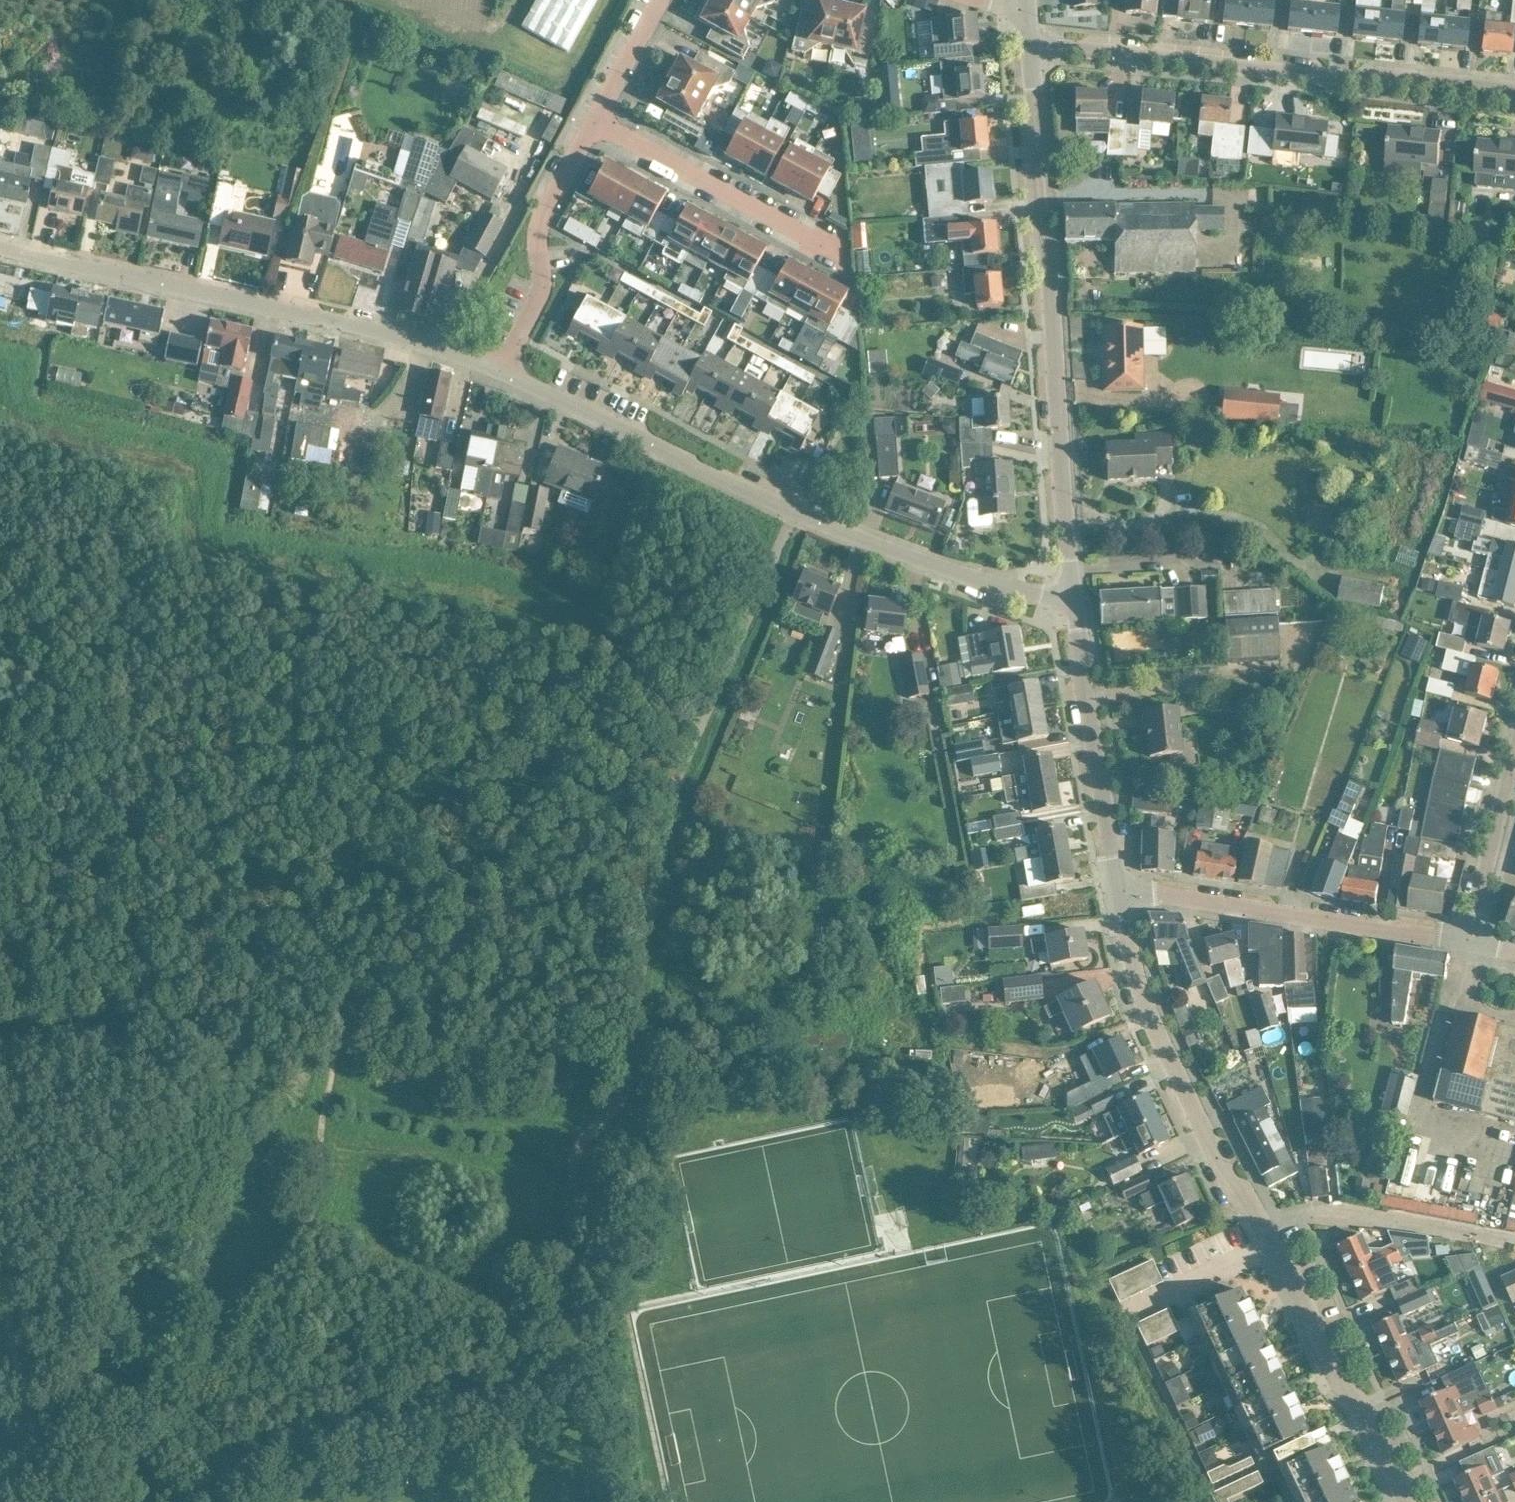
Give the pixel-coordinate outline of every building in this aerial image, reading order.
[(521,28),(566,54),(597,0),(537,0),(521,28)] [(743,31),(749,20),(712,0),(707,9),(704,7),(697,20),(718,31),(712,43),(742,60),(749,49),(743,31)] [(749,20),(755,10),(772,4),(775,0),(712,0),(749,20)] [(841,7),(831,4),(832,0),(830,0),(818,0),(813,21),(799,18),(791,52),(804,55),(819,45),(831,48),(841,7)] [(940,0),(917,0),(915,6),(936,13),(940,0)] [(1125,14),(1153,17),(1155,0),(1127,0),(1125,14)] [(1162,18),(1206,23),(1209,0),(1164,0),(1162,18)] [(1250,1),(1241,0),(1225,0),(1222,24),(1247,27),(1250,1)] [(1314,8),(1303,6),(1303,0),(1290,0),(1287,31),(1311,34),(1314,8)] [(1379,15),(1380,1),(1374,0),(1356,0),(1352,38),(1376,41),(1379,15)] [(1406,0),(1392,0),(1390,16),(1379,15),(1376,41),(1401,44),(1406,0)] [(1444,22),(1433,21),(1435,0),(1414,0),(1413,6),(1421,7),(1417,45),(1441,48),(1444,22)] [(1473,2),(1469,1),(1459,0),(1458,12),(1472,13),(1473,2)] [(1250,1),(1247,27),(1271,30),(1274,3),(1250,1)] [(1486,4),(1483,33),(1481,52),(1510,56),(1513,31),(1501,30),(1504,6),(1486,4)] [(841,7),(831,48),(843,51),(852,66),(865,69),(874,35),(860,32),(866,8),(852,5),(851,9),(841,7)] [(1314,8),(1311,34),(1336,37),(1338,17),(1339,10),(1327,9),(1314,8)] [(939,48),(933,48),(934,62),(940,62),(942,62),(962,60),(971,59),(970,46),(978,46),(978,45),(977,45),(975,17),(975,16),(936,19),(939,48)] [(1444,22),(1441,48),(1465,51),(1468,25),(1444,22)] [(668,80),(706,101),(711,90),(729,85),(735,73),(704,56),(698,69),(676,57),(670,70),(673,72),(668,80)] [(926,99),(922,102),(923,115),(932,115),(955,112),(954,102),(958,101),(963,101),(983,99),(980,69),(973,70),(972,70),(971,59),(962,60),(942,62),(940,62),(941,74),(943,97),(926,99)] [(700,111),(706,101),(668,80),(663,89),(660,87),(653,100),(674,112),(668,124),(699,140),(705,129),(700,111)] [(791,93),(785,104),(803,114),(805,111),(809,103),(791,93)] [(1075,118),(1075,121),(1105,122),(1106,94),(1075,93),(1075,118)] [(1125,127),(1123,157),(1137,158),(1139,132),(1151,133),(1152,125),(1170,127),(1173,97),(1143,94),(1139,128),(1125,127)] [(1182,99),(1180,110),(1187,111),(1192,107),(1193,100),(1182,99)] [(1201,100),(1199,120),(1198,136),(1213,138),(1210,160),(1217,160),(1216,172),(1240,174),(1241,162),(1242,148),(1244,128),(1227,127),(1229,103),(1201,100)] [(809,103),(805,111),(814,116),(818,108),(809,103)] [(745,167),(763,134),(759,132),(744,124),(748,116),(736,110),(723,133),(734,139),(726,155),(725,154),(724,156),(739,164),(740,164),(745,167)] [(1276,116),(1274,136),(1272,151),(1322,157),(1326,125),(1298,122),(1298,119),(1276,116)] [(766,176),(782,146),(783,147),(784,145),(782,144),(789,130),(771,120),(763,134),(745,167),(751,170),(750,170),(766,178),(767,177),(766,176)] [(985,121),(965,123),(947,125),(948,138),(923,141),(924,155),(915,156),(916,168),(952,165),(951,154),(987,151),(985,121)] [(1123,157),(1125,127),(1126,124),(1109,121),(1106,157),(1123,157)] [(433,180),(426,192),(446,203),(458,182),(491,200),(507,170),(480,156),(488,141),(464,128),(449,152),(439,169),(433,180)] [(1438,166),(1442,134),(1389,129),(1386,161),(1438,166)] [(708,136),(699,151),(710,157),(710,158),(719,141),(708,136)] [(411,138),(398,178),(403,179),(400,188),(407,190),(405,193),(419,198),(420,194),(423,195),(424,195),(426,192),(433,180),(439,169),(449,152),(439,149),(439,147),(411,138)] [(771,179),(771,181),(786,189),(792,192),(809,159),(814,151),(796,141),(791,149),(788,148),(788,149),(788,150),(772,180),(771,179)] [(1475,174),(1477,174),(1475,185),(1478,188),(1489,189),(1492,186),(1492,185),(1493,176),(1514,178),(1514,143),(1507,142),(1506,145),(1478,142),(1476,162),(1475,174)] [(48,168),(53,149),(35,145),(31,164),(48,168)] [(59,171),(54,192),(49,209),(80,217),(87,188),(91,189),(94,178),(72,172),(72,171),(69,170),(72,154),(53,149),(48,168),(59,171)] [(865,150),(853,151),(854,164),(866,163),(865,150)] [(809,159),(792,192),(797,195),(812,204),(813,202),(812,202),(817,194),(828,200),(841,176),(829,170),(834,162),(814,151),(809,159)] [(115,162),(99,159),(93,184),(109,188),(115,162)] [(32,170),(13,166),(14,166),(0,163),(0,199),(25,204),(32,170)] [(589,168),(574,195),(586,201),(588,196),(608,207),(626,174),(612,167),(605,164),(603,168),(598,166),(596,171),(589,168)] [(143,168),(141,175),(139,184),(153,187),(157,171),(143,167),(143,168)] [(992,203),(989,173),(962,175),(963,190),(923,193),(925,208),(918,208),(919,220),(926,220),(955,217),(954,206),(992,203)] [(627,218),(645,185),(639,182),(626,174),(608,207),(627,218)] [(183,180),(181,179),(161,175),(153,213),(153,212),(148,237),(176,243),(177,238),(199,242),(203,224),(175,218),(181,189),(183,180)] [(215,197),(218,183),(182,175),(181,179),(183,180),(181,189),(215,197)] [(1433,181),(1431,203),(1446,205),(1449,182),(1433,181)] [(218,183),(215,197),(210,218),(208,230),(209,230),(210,225),(224,228),(221,244),(254,251),(253,254),(266,257),(274,223),(254,219),(232,214),(234,204),(232,203),(235,187),(218,183)] [(652,246),(654,243),(667,219),(667,218),(656,213),(664,197),(665,198),(666,196),(651,188),(650,188),(645,185),(627,218),(646,228),(642,236),(645,238),(643,242),(652,246)] [(879,185),(879,196),(898,196),(898,185),(879,185)] [(124,231),(138,234),(144,207),(148,208),(151,193),(129,188),(126,202),(102,196),(97,220),(125,226),(124,231)] [(410,223),(419,198),(405,193),(397,218),(410,223)] [(330,256),(336,228),(341,208),(336,201),(308,194),(300,199),(286,262),(311,267),(314,252),(330,256)] [(279,197),(274,219),(286,222),(294,201),(281,198),(279,197)] [(421,199),(408,241),(423,246),(436,204),(421,199)] [(1195,205),(1114,207),(1063,208),(1066,243),(1110,242),(1114,274),(1195,273),(1195,231),(1224,231),(1224,210),(1194,210),(1195,205)] [(342,237),(341,239),(335,258),(382,273),(398,223),(393,222),(396,212),(378,206),(366,245),(342,237)] [(667,219),(654,243),(665,249),(662,254),(681,265),(688,253),(695,240),(707,219),(701,216),(686,207),(685,209),(686,209),(678,224),(667,219)] [(484,215),(466,248),(484,258),(503,224),(484,215)] [(922,222),(922,226),(924,245),(932,244),(961,241),(962,257),(972,257),(977,256),(997,254),(994,225),(968,227),(967,217),(948,219),(929,221),(922,222)] [(708,263),(726,229),(712,222),(707,219),(695,240),(688,253),(708,263)] [(587,245),(594,233),(571,220),(564,232),(587,245)] [(727,273),(745,240),(740,237),(740,236),(726,229),(708,263),(727,273)] [(594,233),(587,245),(596,250),(603,238),(594,233)] [(863,237),(853,238),(854,250),(864,249),(863,237)] [(754,298),(767,273),(757,267),(765,252),(766,252),(766,251),(751,242),(751,243),(745,240),(727,273),(723,281),(754,298)] [(415,253),(398,313),(439,325),(456,265),(415,253)] [(785,315),(790,306),(807,273),(802,270),(787,262),(786,263),(787,264),(778,279),(767,273),(754,298),(785,315)] [(18,268),(17,276),(24,278),(26,270),(18,268)] [(988,268),(968,269),(947,271),(948,292),(963,290),(964,296),(975,294),(976,308),(1002,306),(999,276),(988,277),(988,268)] [(809,316),(827,284),(813,276),(807,273),(790,306),(809,316)] [(632,290),(636,282),(625,276),(621,284),(632,290)] [(651,300),(655,293),(636,282),(632,290),(651,300)] [(827,284),(809,316),(804,325),(826,337),(835,342),(837,340),(847,345),(860,352),(857,333),(855,331),(859,323),(838,311),(847,295),(840,291),(841,291),(827,284)] [(621,285),(616,294),(692,334),(697,326),(621,285)] [(687,301),(693,291),(683,286),(678,296),(687,301)] [(74,329),(81,295),(54,289),(53,296),(31,291),(27,310),(28,310),(28,311),(39,313),(38,317),(48,319),(47,322),(72,328),(72,329),(74,329)] [(693,291),(687,301),(699,308),(705,298),(693,291)] [(671,311),(675,303),(655,293),(651,300),(671,311)] [(581,335),(598,305),(577,294),(569,308),(578,313),(567,334),(576,339),(578,334),(581,335)] [(74,329),(72,329),(71,335),(85,338),(88,328),(95,330),(98,319),(102,300),(81,295),(74,329)] [(11,298),(10,312),(22,314),(23,300),(11,298)] [(109,301),(105,321),(104,323),(141,331),(139,342),(157,346),(164,313),(109,301)] [(691,322),(695,314),(675,303),(671,311),(691,322)] [(598,351),(618,316),(598,305),(581,335),(597,343),(594,349),(598,351)] [(695,314),(691,322),(704,329),(712,315),(703,310),(700,317),(695,314)] [(47,322),(48,319),(38,317),(39,313),(28,311),(25,324),(45,329),(47,322)] [(621,357),(637,326),(618,316),(598,351),(614,359),(616,354),(621,357)] [(211,322),(207,342),(198,382),(230,389),(224,417),(225,417),(225,419),(192,412),(190,418),(191,418),(190,423),(222,430),(221,431),(253,438),(259,414),(246,412),(253,382),(239,379),(241,373),(245,356),(247,357),(252,332),(211,322)] [(734,325),(727,340),(735,344),(739,336),(742,330),(734,325)] [(793,346),(788,355),(803,363),(810,367),(813,368),(818,370),(822,363),(815,359),(824,341),(826,337),(804,325),(793,346)] [(638,373),(657,337),(637,326),(621,357),(638,366),(635,371),(638,373)] [(1142,327),(1126,327),(1106,328),(1106,346),(1103,346),(1104,392),(1143,391),(1142,327)] [(961,343),(955,358),(981,368),(979,374),(1011,387),(1020,366),(1016,365),(1020,355),(1022,352),(975,333),(970,346),(961,343)] [(1511,334),(1507,348),(1514,350),(1514,335),(1511,334)] [(170,335),(165,361),(196,368),(202,341),(170,335)] [(739,336),(735,344),(751,353),(754,346),(755,345),(739,336)] [(660,378),(677,348),(657,337),(638,373),(652,380),(654,375),(660,378)] [(298,381),(305,344),(276,338),(272,357),(264,395),(265,395),(261,415),(273,417),(280,387),(273,385),(275,376),(298,381)] [(777,349),(788,355),(793,346),(782,340),(777,349)] [(305,407),(318,347),(305,344),(298,381),(295,394),(303,395),(300,406),(305,407)] [(770,365),(774,357),(754,346),(751,353),(750,354),(770,365)] [(318,347),(305,407),(320,410),(325,386),(329,370),(333,350),(318,347)] [(677,394),(696,358),(677,348),(660,378),(676,386),(673,392),(677,394)] [(337,351),(333,371),(333,372),(376,382),(381,361),(337,351)] [(58,377),(80,378),(81,353),(59,352),(58,377)] [(703,392),(720,362),(704,354),(700,361),(696,358),(677,394),(682,397),(686,390),(694,394),(697,389),(703,392)] [(789,375),(793,368),(774,357),(770,365),(789,375)] [(720,408),(740,373),(720,362),(703,392),(718,400),(715,406),(720,408)] [(865,363),(864,385),(882,385),(883,363),(865,363)] [(953,374),(975,382),(979,371),(957,363),(953,374)] [(793,368),(789,375),(809,386),(813,379),(793,368)] [(430,373),(425,392),(415,437),(436,442),(446,397),(451,378),(430,373)] [(743,414),(759,384),(740,373),(720,408),(732,415),(735,409),(743,414)] [(760,430),(779,394),(759,384),(743,414),(756,421),(753,426),(760,430)] [(1514,410),(1514,392),(1486,384),(1481,401),(1514,410)] [(330,386),(327,400),(358,407),(361,393),(330,386)] [(1279,396),(1223,390),(1220,419),(1276,425),(1279,396)] [(782,435),(799,405),(779,394),(760,430),(770,435),(772,430),(782,435)] [(972,417),(958,418),(960,443),(992,443),(991,430),(1009,429),(1007,399),(987,400),(984,400),(984,399),(971,400),(972,417)] [(799,405),(782,435),(794,442),(791,447),(800,452),(811,431),(820,436),(828,421),(799,405)] [(898,477),(894,419),(874,420),(878,478),(898,477)] [(306,447),(309,426),(297,424),(291,460),(306,462),(308,447),(306,447)] [(187,426),(185,434),(216,443),(218,435),(187,426)] [(308,447),(306,462),(330,466),(336,431),(309,426),(306,447),(308,447)] [(487,499),(501,429),(488,426),(485,441),(471,438),(465,467),(479,470),(474,496),(487,499)] [(512,447),(513,441),(515,432),(501,429),(487,499),(500,502),(506,475),(520,478),(525,449),(512,447)] [(1134,436),(1135,444),(1105,445),(1106,461),(1104,461),(1104,465),(1106,465),(1107,481),(1155,479),(1155,466),(1172,466),(1170,434),(1134,436)] [(1469,446),(1504,455),(1507,446),(1472,436),(1469,446)] [(441,443),(436,468),(451,471),(457,447),(441,443)] [(992,443),(960,443),(961,461),(961,470),(969,469),(969,461),(973,461),(993,460),(992,443)] [(1499,471),(1504,455),(1469,446),(1465,461),(1499,471)] [(574,458),(575,455),(559,449),(546,485),(565,492),(562,499),(564,504),(584,511),(588,509),(591,501),(593,502),(594,498),(606,503),(614,487),(601,481),(605,469),(574,458)] [(366,450),(363,467),(371,469),(375,451),(366,450)] [(1014,514),(1013,491),(1011,464),(976,467),(978,501),(970,501),(967,504),(968,526),(972,529),(989,528),(992,524),(991,516),(1014,514)] [(1506,467),(1503,478),(1514,481),(1514,469),(1506,467)] [(240,510),(257,513),(263,480),(246,476),(240,510)] [(895,487),(893,492),(887,510),(935,528),(943,505),(895,487)] [(531,488),(523,529),(539,532),(546,491),(531,488)] [(449,490),(443,519),(455,521),(461,492),(449,490)] [(1511,513),(1495,509),(1492,521),(1508,525),(1514,527),(1514,498),(1511,513)] [(511,503),(502,550),(517,553),(521,535),(518,534),(524,506),(511,503)] [(1460,522),(1482,528),(1486,512),(1464,506),(1460,522)] [(1482,528),(1460,522),(1459,521),(1455,539),(1478,544),(1482,528)] [(478,539),(475,554),(500,559),(503,544),(478,539)] [(1514,576),(1514,546),(1494,540),(1490,556),(1504,560),(1501,573),(1514,576)] [(1408,581),(1414,563),(1397,558),(1392,576),(1408,581)] [(803,573),(796,592),(792,602),(796,604),(792,614),(819,625),(823,614),(829,616),(833,607),(840,588),(803,573)] [(1501,573),(1497,585),(1483,582),(1479,599),(1494,603),(1493,603),(1514,609),(1514,576),(1501,573)] [(1385,586),(1343,578),(1339,599),(1380,607),(1385,586)] [(1441,583),(1437,597),(1461,603),(1465,589),(1441,583)] [(1206,619),(1204,604),(1203,588),(1099,594),(1101,626),(1206,619)] [(903,637),(905,619),(907,599),(891,597),(890,603),(868,600),(864,632),(903,637)] [(1478,647),(1485,648),(1504,653),(1511,624),(1489,619),(1491,612),(1455,602),(1449,623),(1482,631),(1478,647)] [(1277,613),(1224,616),(1228,664),(1280,661),(1277,613)] [(821,680),(840,633),(823,626),(805,673),(821,680)] [(1014,630),(1018,630),(1017,629),(966,638),(973,677),(1024,668),(1022,653),(1018,654),(1014,630)] [(1448,651),(1463,655),(1467,642),(1441,635),(1437,649),(1448,651)] [(1476,659),(1463,655),(1448,651),(1443,672),(1470,678),(1466,696),(1472,697),(1492,702),(1499,672),(1474,666),(1476,659)] [(908,697),(927,693),(920,654),(901,658),(908,697)] [(1453,699),(1456,686),(1431,679),(1428,693),(1453,699)] [(1011,715),(1042,709),(1037,682),(992,690),(995,704),(1009,701),(1011,715)] [(947,706),(973,701),(970,685),(944,690),(947,706)] [(1011,715),(997,717),(1003,746),(1047,738),(1042,709),(1011,715)] [(1183,754),(1178,709),(1140,713),(1143,732),(1147,731),(1150,758),(1183,754)] [(1488,717),(1468,712),(1457,709),(1453,725),(1450,737),(1449,741),(1480,748),(1488,717)] [(1440,750),(1446,726),(1422,720),(1417,744),(1440,750)] [(969,759),(984,757),(980,741),(954,746),(957,762),(969,759)] [(1435,778),(1470,787),(1477,760),(1441,751),(1435,778)] [(984,757),(969,759),(973,776),(1001,771),(997,754),(984,757)] [(992,793),(1055,782),(1050,756),(1023,761),(1025,773),(1001,778),(1002,779),(990,781),(992,793)] [(1458,847),(1470,787),(1435,778),(1424,824),(1427,825),(1424,839),(1424,841),(1458,847)] [(748,781),(746,788),(755,792),(757,785),(748,781)] [(1055,782),(992,793),(1004,791),(1006,803),(1029,799),(1031,814),(1060,808),(1055,782)] [(1345,831),(1356,806),(1362,791),(1349,786),(1338,811),(1333,812),(1328,824),(1345,831)] [(1172,798),(1152,796),(1134,794),(1132,811),(1150,813),(1171,814),(1172,806),(1172,798)] [(1229,814),(1230,804),(1200,800),(1196,830),(1226,834),(1229,814)] [(1253,818),(1256,808),(1230,804),(1229,814),(1245,816),(1253,818)] [(1280,814),(1263,809),(1257,823),(1273,828),(1280,814)] [(1427,825),(1424,824),(1413,823),(1415,811),(1403,809),(1399,829),(1411,832),(1410,839),(1407,838),(1404,856),(1397,855),(1392,881),(1388,907),(1408,911),(1414,883),(1418,859),(1424,841),(1424,839),(1427,825)] [(1003,827),(1021,825),(1020,813),(1001,816),(992,818),(993,821),(975,824),(976,833),(989,831),(989,830),(1003,827)] [(1150,833),(1143,833),(1141,871),(1172,872),(1174,834),(1164,834),(1164,818),(1151,818),(1150,833)] [(1379,885),(1389,827),(1372,824),(1371,837),(1365,836),(1362,857),(1361,857),(1359,868),(1351,867),(1351,868),(1349,880),(1346,880),(1345,880),(1342,900),(1376,906),(1379,885)] [(989,830),(989,831),(994,830),(996,842),(1024,837),(1021,825),(1003,827),(989,830)] [(1017,863),(1068,854),(1063,828),(1036,833),(1038,848),(1027,850),(1026,848),(1015,850),(1017,863)] [(1327,863),(1322,875),(1314,896),(1337,899),(1344,881),(1360,842),(1340,834),(1328,864),(1327,863)] [(1263,887),(1282,890),(1290,851),(1271,848),(1247,841),(1237,883),(1262,888),(1263,887)] [(1455,860),(1458,847),(1424,841),(1418,859),(1414,883),(1408,911),(1443,916),(1448,883),(1429,880),(1433,856),(1455,860)] [(1197,854),(1194,874),(1193,876),(1232,882),(1237,849),(1201,844),(1200,855),(1197,854)] [(1068,854),(1017,863),(1019,874),(1030,872),(1030,870),(1042,868),(1044,881),(1019,886),(1022,902),(1057,896),(1055,884),(1073,881),(1068,854)] [(1505,928),(1514,931),(1514,905),(1505,928)] [(1188,989),(1206,982),(1193,951),(1191,952),(1188,936),(1180,915),(1147,914),(1155,952),(1175,953),(1175,958),(1188,989)] [(1281,987),(1281,936),(1281,931),(1248,926),(1248,952),(1260,951),(1260,986),(1281,987)] [(1021,948),(1021,935),(1020,928),(976,931),(977,949),(987,948),(988,950),(1021,948)] [(1082,932),(1063,936),(1030,941),(1032,955),(1047,953),(1050,966),(1087,960),(1082,932)] [(1245,984),(1232,935),(1203,943),(1210,966),(1223,963),(1230,988),(1245,984)] [(1304,984),(1303,956),(1302,936),(1281,936),(1283,983),(1283,987),(1304,984)] [(1450,957),(1397,948),(1394,968),(1388,967),(1380,974),(1380,994),(1393,1007),(1393,1024),(1405,1026),(1414,974),(1446,979),(1450,957)] [(1021,952),(985,951),(985,965),(1021,966),(1021,952)] [(937,982),(955,980),(953,961),(935,963),(937,982)] [(1039,977),(1002,982),(1005,1004),(1042,999),(1039,977)] [(1218,977),(1206,982),(1215,1005),(1228,999),(1218,977)] [(1094,983),(1076,992),(1057,1001),(1057,1002),(1043,1008),(1049,1020),(1063,1013),(1072,1034),(1110,1017),(1094,983)] [(1283,987),(1287,1011),(1293,1010),(1294,1011),(1314,1010),(1311,983),(1304,984),(1283,987)] [(949,998),(950,988),(938,988),(937,1015),(964,1016),(964,999),(949,998)] [(1260,1032),(1279,1026),(1269,995),(1250,1001),(1260,1032)] [(1489,1022),(1458,1014),(1434,1101),(1514,1123),(1514,1031),(1512,1030),(1512,1029),(1489,1022)] [(1249,1050),(1262,1045),(1257,1029),(1245,1033),(1249,1050)] [(1106,1079),(1133,1067),(1120,1040),(1102,1048),(1093,1053),(1106,1079)] [(956,1054),(955,1065),(962,1066),(964,1055),(956,1054)] [(1404,1074),(1394,1113),(1407,1116),(1418,1077),(1404,1074)] [(1269,1188),(1269,1187),(1298,1173),(1270,1119),(1275,1117),(1269,1105),(1270,1104),(1261,1087),(1226,1105),(1234,1122),(1261,1176),(1263,1176),(1269,1188)] [(1095,1115),(1118,1104),(1112,1091),(1089,1102),(1095,1115)] [(1113,1139),(1158,1119),(1146,1095),(1102,1116),(1113,1139)] [(1304,1106),(1304,1109),(1300,1109),(1301,1118),(1319,1115),(1317,1105),(1304,1106)] [(963,1118),(962,1135),(981,1137),(983,1120),(963,1118)] [(1158,1119),(1113,1139),(1113,1140),(1119,1137),(1125,1151),(1135,1147),(1140,1156),(1169,1142),(1158,1119)] [(1020,1174),(1053,1170),(1051,1154),(1018,1159),(1020,1174)] [(1112,1184),(1140,1171),(1134,1158),(1106,1171),(1112,1184)] [(1312,1199),(1329,1196),(1324,1167),(1308,1170),(1312,1199)] [(1152,1185),(1146,1172),(1121,1183),(1127,1196),(1152,1185)] [(1148,1212),(1165,1204),(1171,1216),(1175,1226),(1194,1218),(1189,1208),(1197,1204),(1185,1177),(1158,1189),(1159,1190),(1141,1198),(1148,1212)] [(1086,1191),(1092,1204),(1104,1199),(1098,1186),(1086,1191)] [(1399,1254),(1402,1261),(1414,1256),(1404,1234),(1393,1240),(1390,1233),(1379,1232),(1387,1250),(1372,1257),(1363,1237),(1339,1247),(1351,1274),(1399,1254)] [(1470,1245),(1457,1242),(1457,1256),(1475,1255),(1470,1245)] [(1351,1274),(1351,1275),(1364,1302),(1398,1286),(1388,1266),(1402,1261),(1399,1254),(1351,1274)] [(1163,1283),(1154,1265),(1152,1261),(1141,1266),(1151,1288),(1163,1283)] [(1141,1294),(1151,1288),(1141,1266),(1130,1271),(1141,1294)] [(1482,1267),(1468,1273),(1474,1286),(1487,1280),(1482,1267)] [(1130,1299),(1141,1294),(1130,1271),(1120,1276),(1130,1299)] [(1502,1280),(1513,1304),(1514,1303),(1514,1274),(1502,1280)] [(1119,1304),(1130,1299),(1120,1276),(1108,1282),(1119,1304)] [(1398,1302),(1425,1290),(1423,1286),(1419,1288),(1415,1279),(1392,1289),(1398,1302)] [(1253,1313),(1248,1304),(1245,1305),(1239,1290),(1188,1315),(1256,1458),(1269,1451),(1293,1501),(1354,1501),(1344,1482),(1347,1480),(1338,1460),(1335,1462),(1328,1447),(1316,1453),(1300,1419),(1302,1417),(1293,1398),(1290,1399),(1277,1372),(1280,1370),(1271,1351),(1268,1352),(1255,1325),(1258,1323),(1253,1313)] [(1425,1290),(1398,1302),(1404,1314),(1430,1301),(1425,1290)] [(1491,1330),(1504,1323),(1497,1308),(1483,1314),(1491,1330)] [(1179,1331),(1177,1327),(1169,1309),(1158,1314),(1168,1337),(1179,1331)] [(1158,1342),(1168,1337),(1158,1314),(1147,1319),(1158,1342)] [(1399,1317),(1374,1328),(1387,1355),(1435,1334),(1431,1326),(1408,1337),(1399,1317)] [(1146,1347),(1158,1342),(1147,1319),(1136,1325),(1146,1347)] [(1435,1334),(1387,1355),(1399,1383),(1423,1372),(1415,1352),(1439,1342),(1436,1335),(1450,1328),(1435,1334)] [(1181,1367),(1171,1357),(1163,1365),(1173,1375),(1181,1367)] [(1439,1395),(1421,1403),(1433,1429),(1464,1415),(1480,1408),(1477,1401),(1481,1399),(1472,1380),(1458,1387),(1439,1395)] [(1181,1383),(1167,1389),(1176,1407),(1190,1401),(1181,1383)] [(1481,1399),(1477,1401),(1480,1408),(1494,1402),(1493,1401),(1491,1395),(1481,1399)] [(1494,1402),(1480,1408),(1483,1416),(1497,1410),(1494,1402)] [(1182,1417),(1187,1429),(1197,1425),(1192,1413),(1182,1417)] [(1464,1415),(1433,1429),(1444,1455),(1463,1447),(1481,1439),(1475,1427),(1470,1429),(1464,1415)] [(1200,1445),(1216,1437),(1209,1423),(1194,1431),(1200,1445)] [(1199,1455),(1205,1468),(1217,1462),(1212,1450),(1199,1455)] [(1456,1480),(1465,1501),(1477,1501),(1498,1493),(1492,1479),(1504,1473),(1495,1452),(1463,1467),(1467,1475),(1456,1480)] [(1207,1474),(1208,1477),(1212,1485),(1232,1476),(1254,1465),(1250,1458),(1229,1469),(1227,1465),(1207,1474)] [(1262,1484),(1257,1473),(1210,1495),(1213,1501),(1225,1501),(1226,1501),(1262,1484)] [(1477,1501),(1503,1501),(1499,1493),(1514,1486),(1514,1485),(1498,1493),(1477,1501)]
